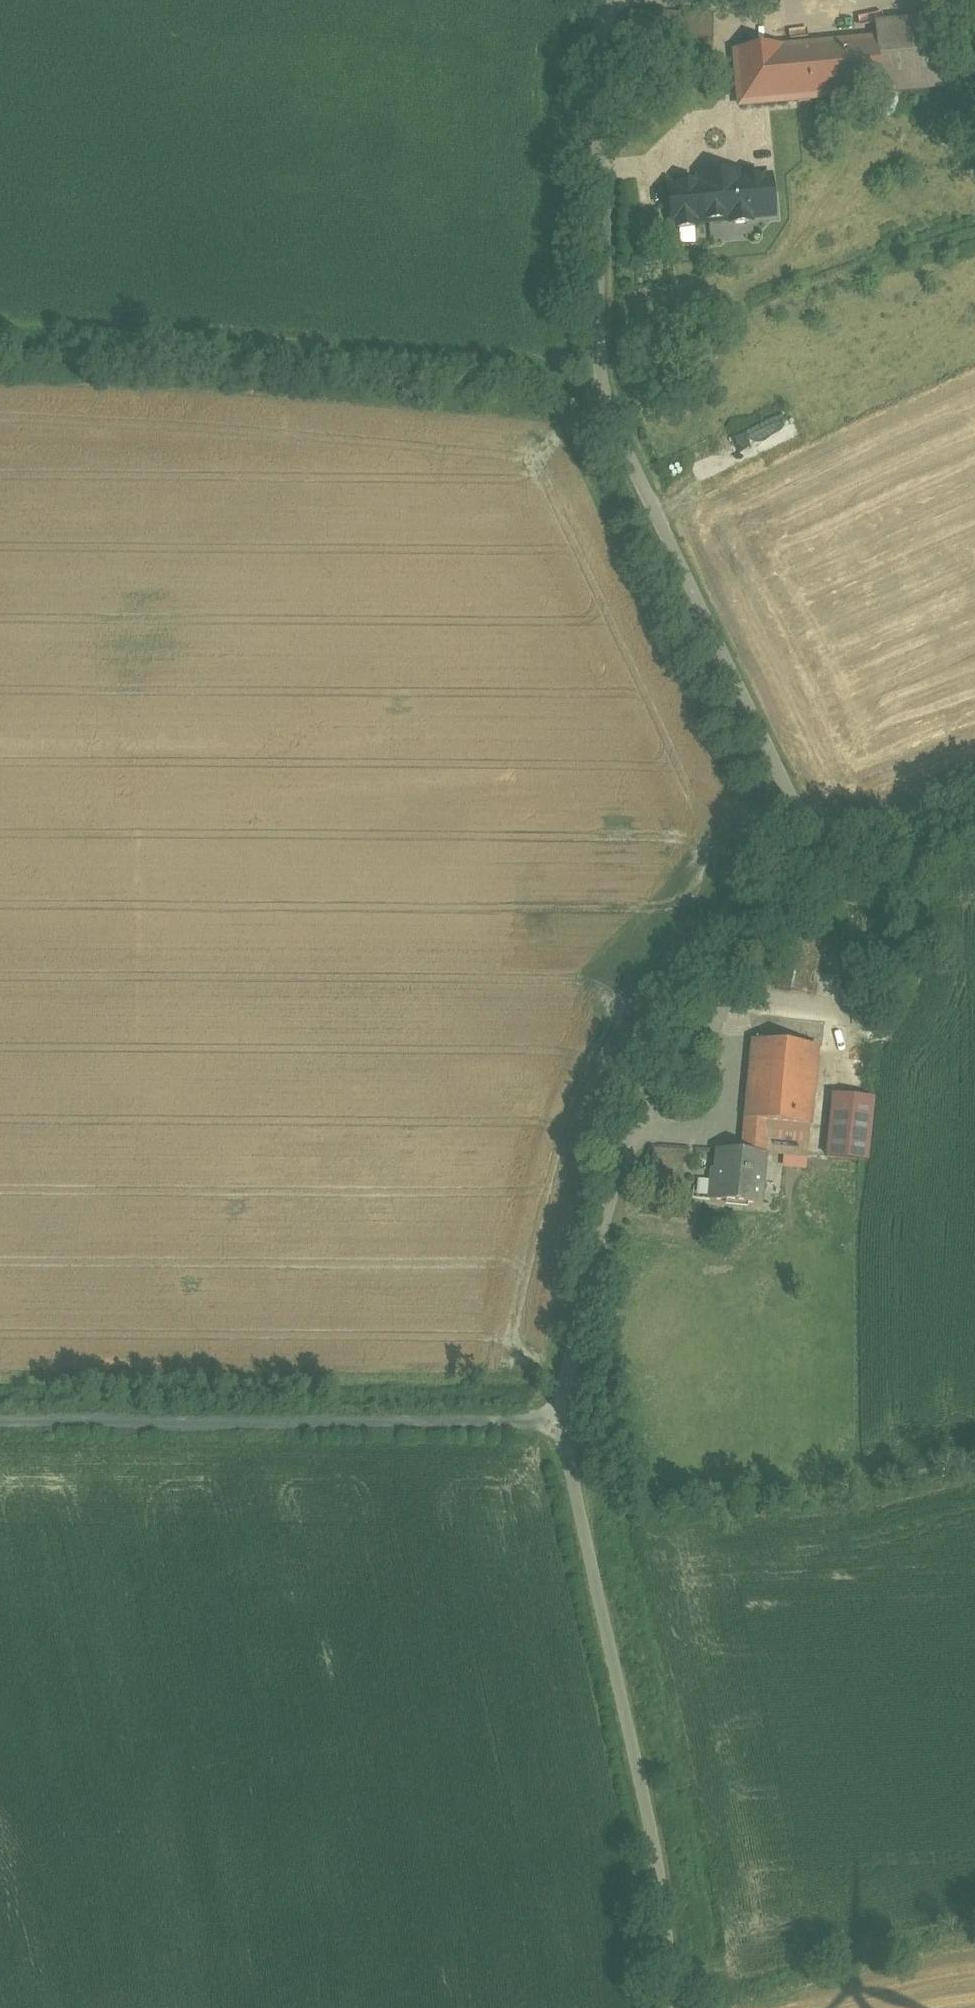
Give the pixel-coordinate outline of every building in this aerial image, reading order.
[(945,34),(876,40),(881,94),(950,88),(945,34)] [(876,40),(836,43),(841,97),(881,94),(876,40)] [(836,43),(735,53),(737,73),(752,72),(755,108),(788,103),(816,100),(841,97),(836,43)] [(788,103),(755,108),(752,72),(737,73),(745,160),(794,156),(788,103)] [(669,185),(673,232),(777,222),(772,175),(669,185)] [(823,931),(786,924),(775,989),(813,995),(823,931)] [(818,1047),(753,1041),(746,1121),(767,1123),(765,1151),(807,1155),(818,1047)] [(863,1096),(829,1092),(823,1157),(857,1160),(863,1096)] [(767,1123),(746,1121),(742,1153),(718,1151),(715,1182),(711,1182),(710,1201),(759,1205),(765,1151),(767,1123)]
